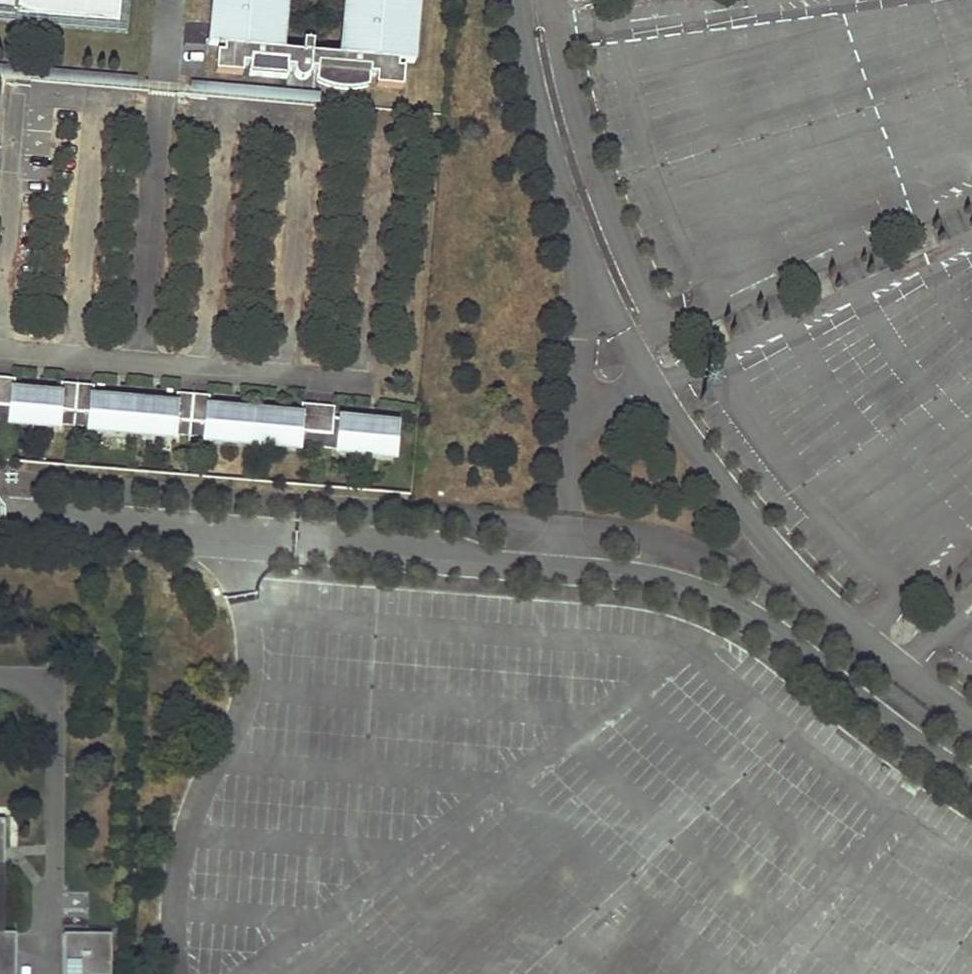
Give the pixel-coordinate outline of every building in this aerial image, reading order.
[(117,23),(119,0),(0,0),(0,12),(117,23)] [(340,56),(312,54),(313,43),(303,41),(302,53),(283,51),(287,0),(212,0),(208,44),(224,46),(223,54),(217,53),(216,72),(242,75),(243,64),(250,65),(249,75),(287,78),(288,68),(294,69),(294,70),(302,80),(311,72),(311,70),(317,71),(316,81),(345,89),(369,86),(370,75),(376,76),(376,87),(403,89),(404,69),(398,68),(398,61),(414,63),(420,0),(345,0),(340,56)] [(190,84),(189,94),(192,94),(215,96),(242,99),(268,101),(295,103),(318,105),(319,95),(190,84)] [(10,420),(10,423),(58,427),(58,424),(89,426),(89,430),(174,437),(174,434),(205,437),(204,440),(299,448),(299,445),(338,448),(338,451),(395,457),(397,424),(341,419),(340,422),(333,421),(334,407),(301,404),(300,415),(208,407),(210,396),(176,394),(175,404),(171,404),(93,397),(94,386),(60,383),(60,394),(14,390),(15,379),(0,378),(0,419),(10,420)] [(16,933),(4,933),(0,933),(0,973),(15,973),(16,933)] [(63,973),(111,973),(111,934),(64,933),(63,973)]
